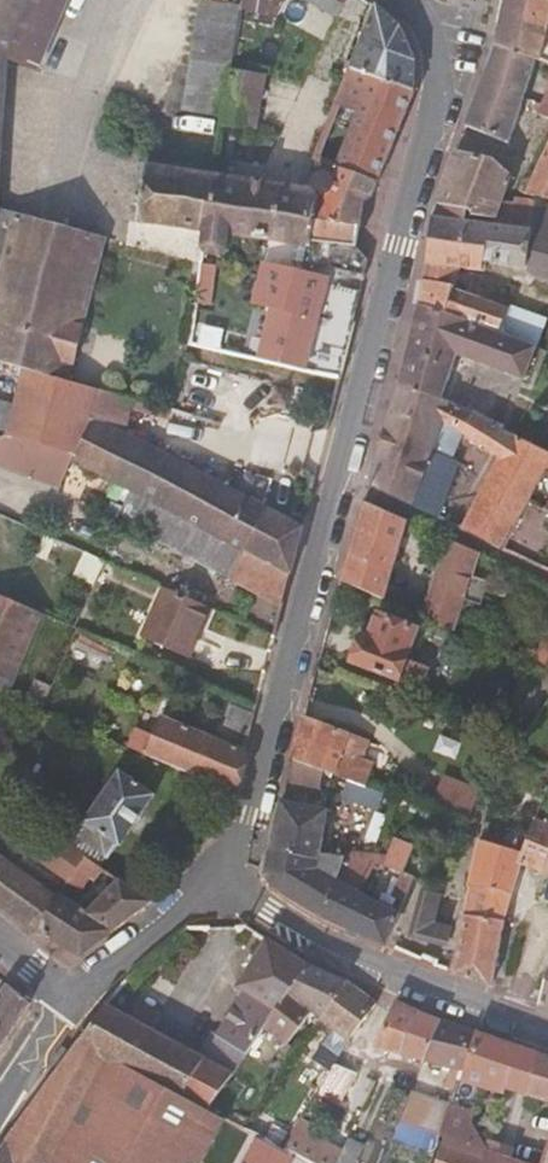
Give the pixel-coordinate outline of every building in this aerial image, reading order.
[(9,44),(30,0),(0,0),(0,141),(9,44)] [(9,44),(43,61),(70,0),(30,0),(9,44)] [(243,6),(202,0),(200,0),(183,108),(198,111),(190,165),(217,168),(243,6)] [(243,6),(217,168),(216,173),(248,177),(264,74),(282,0),(244,0),(243,6)] [(323,9),(328,0),(306,0),(323,9)] [(494,43),(535,57),(547,62),(547,0),(504,0),(494,43)] [(376,4),(353,66),(411,93),(412,57),(401,27),(386,11),(376,4)] [(535,57),(494,43),(482,77),(467,124),(507,140),(522,95),(535,57)] [(411,93),(353,66),(319,151),(319,157),(377,180),(411,93)] [(541,104),(537,111),(547,117),(547,87),(541,104)] [(525,192),(547,197),(547,141),(525,192)] [(494,160),(457,150),(444,178),(436,200),(469,209),(468,212),(496,218),(499,205),(507,175),(494,160)] [(319,157),(316,186),(311,241),(356,245),(363,199),(371,196),(377,180),(319,157)] [(148,164),(140,221),(207,230),(216,173),(148,164)] [(248,177),(216,173),(207,230),(203,251),(226,255),(229,233),(310,245),(311,241),(316,186),(248,177)] [(509,207),(499,205),(496,218),(495,223),(532,229),(534,202),(522,199),(512,198),(509,207)] [(469,209),(436,200),(432,216),(426,262),(434,263),(484,271),(486,265),(520,268),(527,268),(532,229),(495,223),(496,218),(468,212),(469,209)] [(527,268),(547,279),(547,205),(534,202),(532,229),(527,268)] [(25,366),(70,378),(107,236),(0,207),(0,358),(25,366)] [(215,263),(202,261),(200,279),(213,282),(215,263)] [(260,359),(305,370),(326,286),(328,278),(264,262),(255,301),(274,306),(260,359)] [(213,282),(200,279),(197,299),(211,300),(213,282)] [(459,289),(424,279),(421,304),(481,327),(507,336),(517,312),(478,299),(459,291),(459,289)] [(326,286),(305,370),(341,378),(356,325),(353,323),(360,293),(326,286)] [(481,327),(421,304),(400,382),(441,399),(457,352),(525,379),(537,348),(507,336),(481,327)] [(70,378),(25,366),(8,434),(37,441),(43,442),(76,460),(117,482),(141,441),(131,435),(150,401),(70,378)] [(400,382),(388,422),(370,482),(433,514),(453,458),(448,456),(460,431),(479,444),(499,456),(480,492),(460,527),(484,539),(503,548),(520,517),(547,532),(547,500),(547,501),(532,492),(545,466),(547,468),(547,452),(522,439),(501,428),(502,425),(441,399),(400,382)] [(197,415),(150,401),(131,435),(141,441),(176,459),(197,415)] [(0,432),(0,468),(63,486),(76,460),(43,442),(37,441),(8,434),(0,432)] [(141,441),(117,482),(136,492),(291,572),(303,527),(254,500),(188,465),(176,459),(141,441)] [(291,572),(136,492),(122,519),(281,611),(288,580),(289,578),(290,574),(291,572)] [(383,597),(408,522),(364,501),(340,577),(383,597)] [(478,554),(448,540),(423,614),(446,625),(453,628),(478,554)] [(211,602),(168,583),(146,633),(189,653),(211,602)] [(0,590),(0,688),(14,694),(48,611),(0,590)] [(367,634),(360,631),(357,638),(360,640),(351,663),(417,689),(426,667),(404,659),(415,631),(376,615),(367,634)] [(453,628),(446,625),(443,633),(458,640),(461,631),(453,628)] [(73,641),(76,634),(69,630),(66,637),(73,641)] [(77,635),(76,634),(73,641),(105,658),(111,648),(79,631),(77,635)] [(248,749),(246,748),(162,712),(151,739),(141,734),(136,745),(230,784),(237,787),(248,749)] [(364,739),(304,716),(293,756),(309,763),(363,784),(367,778),(372,763),(351,755),(353,748),(360,751),(364,739)] [(532,757),(547,763),(547,746),(544,745),(541,752),(534,749),(532,757)] [(309,763),(293,756),(286,780),(285,786),(302,791),(309,763)] [(121,766),(86,816),(89,819),(80,832),(109,853),(120,839),(122,840),(155,792),(121,766)] [(233,802),(237,787),(230,784),(226,799),(233,802)] [(325,808),(281,798),(266,870),(267,873),(273,882),(326,917),(385,943),(397,912),(361,892),(381,864),(400,870),(411,841),(391,835),(385,853),(342,839),(340,847),(318,844),(325,808)] [(519,852),(518,858),(547,869),(547,808),(542,820),(534,816),(519,852)] [(519,852),(481,838),(470,873),(464,915),(502,921),(510,878),(511,873),(518,858),(519,852)] [(105,863),(87,852),(71,879),(82,887),(89,879),(92,881),(105,863)] [(26,918),(42,927),(61,896),(0,853),(0,897),(26,918)] [(404,896),(413,875),(400,870),(392,890),(404,896)] [(61,896),(42,927),(72,946),(83,953),(153,897),(122,876),(101,898),(90,910),(69,895),(71,892),(65,888),(61,896)] [(447,942),(450,929),(425,923),(434,890),(425,888),(414,933),(447,942)] [(502,921),(464,915),(460,945),(456,972),(491,985),(502,921)] [(261,1027),(308,963),(269,938),(240,983),(246,989),(218,1033),(212,1029),(197,1050),(230,1069),(261,1027)] [(318,1015),(342,982),(345,978),(308,963),(261,1027),(288,1041),(310,1009),(318,1015)] [(538,1002),(547,1005),(547,969),(538,1002)] [(32,1001),(8,981),(0,994),(0,1050),(32,1001)] [(359,1020),(374,1001),(342,982),(318,1015),(332,1025),(348,1037),(359,1020)] [(127,1013),(151,1025),(160,1009),(137,998),(127,1013)] [(402,1051),(418,1008),(395,999),(375,1043),(402,1051)] [(212,1095),(230,1069),(197,1050),(151,1025),(127,1013),(109,1003),(82,1038),(110,1054),(189,1097),(205,1104),(212,1095)] [(424,1056),(441,1017),(418,1008),(402,1051),(424,1056)] [(461,1066),(475,1028),(441,1017),(424,1056),(445,1062),(461,1066)] [(335,1057),(348,1037),(332,1025),(319,1048),(335,1057)] [(473,1142),(477,1126),(470,1124),(474,1113),(464,1109),(473,1081),(501,1089),(503,1085),(547,1099),(547,1054),(534,1049),(475,1028),(461,1066),(455,1086),(449,1102),(455,1105),(436,1162),(532,1162),(473,1142)] [(314,1033),(309,1030),(303,1039),(309,1042),(314,1033)] [(214,1130),(197,1120),(199,1117),(183,1108),(189,1097),(110,1054),(82,1038),(38,1097),(61,1114),(32,1155),(47,1162),(196,1162),(214,1130)] [(334,1059),(335,1057),(319,1048),(312,1059),(324,1065),(321,1069),(326,1072),(330,1067),(334,1059)] [(340,1072),(343,1065),(334,1059),(330,1067),(340,1072)] [(455,1086),(461,1066),(445,1062),(443,1072),(450,1074),(447,1083),(455,1086)] [(337,1102),(355,1071),(343,1065),(340,1072),(330,1067),(326,1072),(316,1090),(337,1102)] [(439,1131),(449,1102),(412,1089),(399,1120),(439,1131)] [(223,1114),(243,1125),(249,1117),(212,1095),(205,1104),(223,1114)] [(0,1148),(0,1162),(47,1162),(32,1155),(61,1114),(38,1097),(0,1148)] [(223,1114),(205,1104),(189,1097),(183,1108),(199,1117),(197,1120),(214,1130),(223,1114)] [(313,1162),(331,1162),(340,1147),(308,1131),(312,1123),(300,1116),(298,1119),(295,1122),(285,1140),(282,1146),(313,1162)] [(348,1134),(332,1162),(353,1162),(364,1143),(348,1134)] [(275,1142),(282,1146),(285,1140),(278,1136),(275,1142)]
